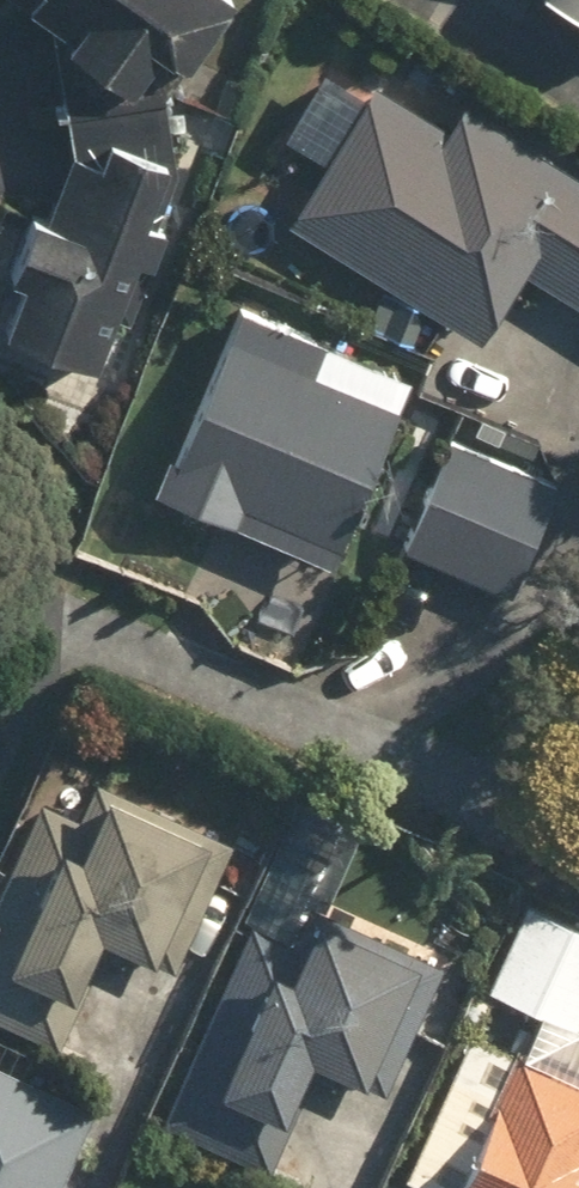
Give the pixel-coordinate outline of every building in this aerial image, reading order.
[(16,12),(56,38),(49,49),(127,99),(151,62),(173,77),(223,0),(24,0),(16,12)] [(384,74),(372,93),(319,60),(271,138),(314,165),(277,225),(474,347),(518,277),(578,314),(578,194),(384,74)] [(0,314),(0,339),(88,370),(104,324),(122,331),(158,229),(139,223),(160,164),(100,144),(94,163),(67,153),(41,228),(20,221),(1,276),(12,280),(0,314)] [(234,306),(153,499),(324,571),(405,378),(234,306)] [(552,481),(448,437),(399,554),(503,597),(552,481)] [(0,879),(0,1022),(48,1044),(94,945),(161,977),(224,839),(88,777),(71,815),(37,799),(0,879)] [(480,987),(563,1030),(578,999),(578,930),(525,901),(480,987)] [(290,941),(249,921),(152,1120),(245,1165),(298,1056),(375,1093),(426,988),(393,971),(401,955),(305,908),(290,941)] [(394,1176),(417,1187),(578,1187),(578,1082),(469,1027),(394,1176)] [(87,1102),(0,1063),(0,1187),(48,1187),(87,1102)]
